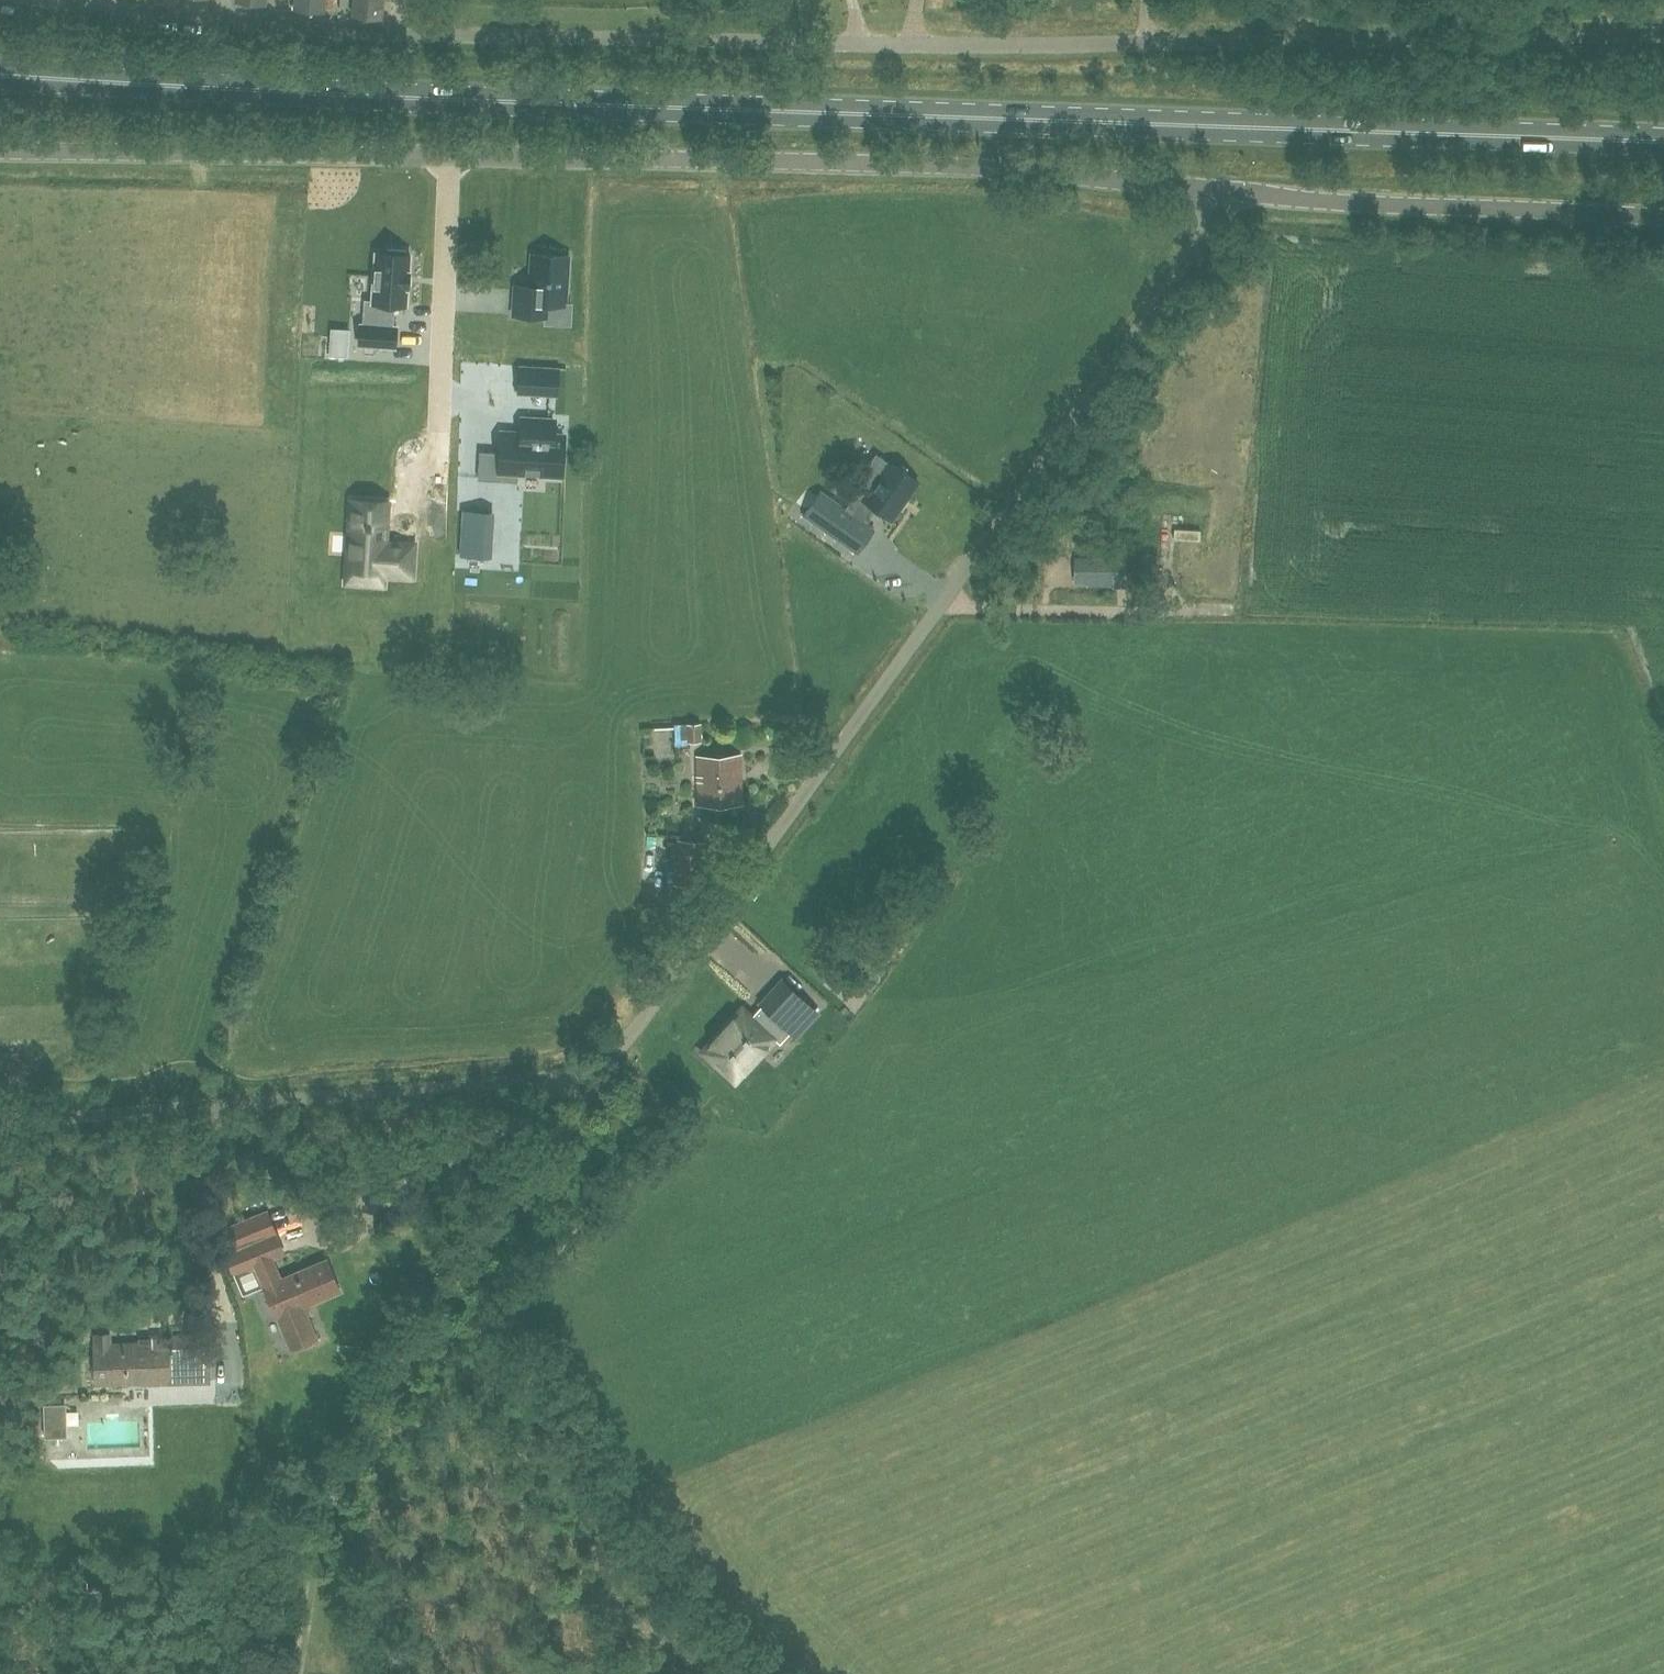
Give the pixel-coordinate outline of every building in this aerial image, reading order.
[(294,7),(324,11),(325,0),(295,0),(294,7)] [(383,0),(353,0),(351,14),(381,17),(383,0)] [(376,267),(374,300),(398,301),(399,286),(395,286),(395,267),(406,267),(408,242),(382,240),(381,268),(376,267)] [(568,261),(534,259),(533,286),(519,286),(518,314),(550,315),(551,301),(566,302),(568,261)] [(557,394),(558,369),(520,367),(519,391),(557,394)] [(480,485),(478,505),(496,506),(496,497),(555,498),(555,462),(543,462),(543,444),(507,443),(506,460),(481,460),(480,485)] [(845,508),(853,513),(863,500),(892,520),(918,482),(889,462),(888,462),(881,457),(876,454),(857,481),(862,484),(845,508)] [(858,554),(875,529),(853,513),(845,508),(821,491),(804,515),(858,554)] [(384,521),(354,520),(353,583),(383,583),(383,576),(407,577),(407,555),(384,555),(384,521)] [(1089,554),(1089,557),(1076,557),(1076,582),(1127,583),(1127,557),(1127,554),(1089,554)] [(687,742),(703,742),(702,723),(686,723),(687,742)] [(698,805),(742,804),(742,755),(697,756),(698,805)] [(703,1052),(720,1067),(731,1077),(736,1082),(775,1038),(766,1031),(777,1019),(791,1032),(813,1008),(804,1000),(799,995),(799,996),(792,989),(783,981),(767,997),(761,1004),(762,1005),(756,1012),(752,1017),(743,1009),(703,1052)] [(265,1260),(257,1240),(228,1251),(236,1272),(256,1264),(271,1300),(272,1299),(292,1348),(317,1339),(304,1306),(310,1304),(306,1294),(321,1288),(312,1266),(282,1279),(273,1257),(265,1260)] [(110,1344),(110,1333),(96,1334),(96,1344),(95,1344),(97,1382),(125,1381),(125,1384),(168,1382),(167,1354),(208,1353),(208,1335),(152,1336),(152,1343),(110,1344)] [(26,1348),(29,1358),(45,1354),(43,1344),(26,1348)] [(15,1386),(0,1366),(0,1397),(15,1386)] [(45,1438),(67,1437),(66,1404),(44,1404),(45,1438)]
